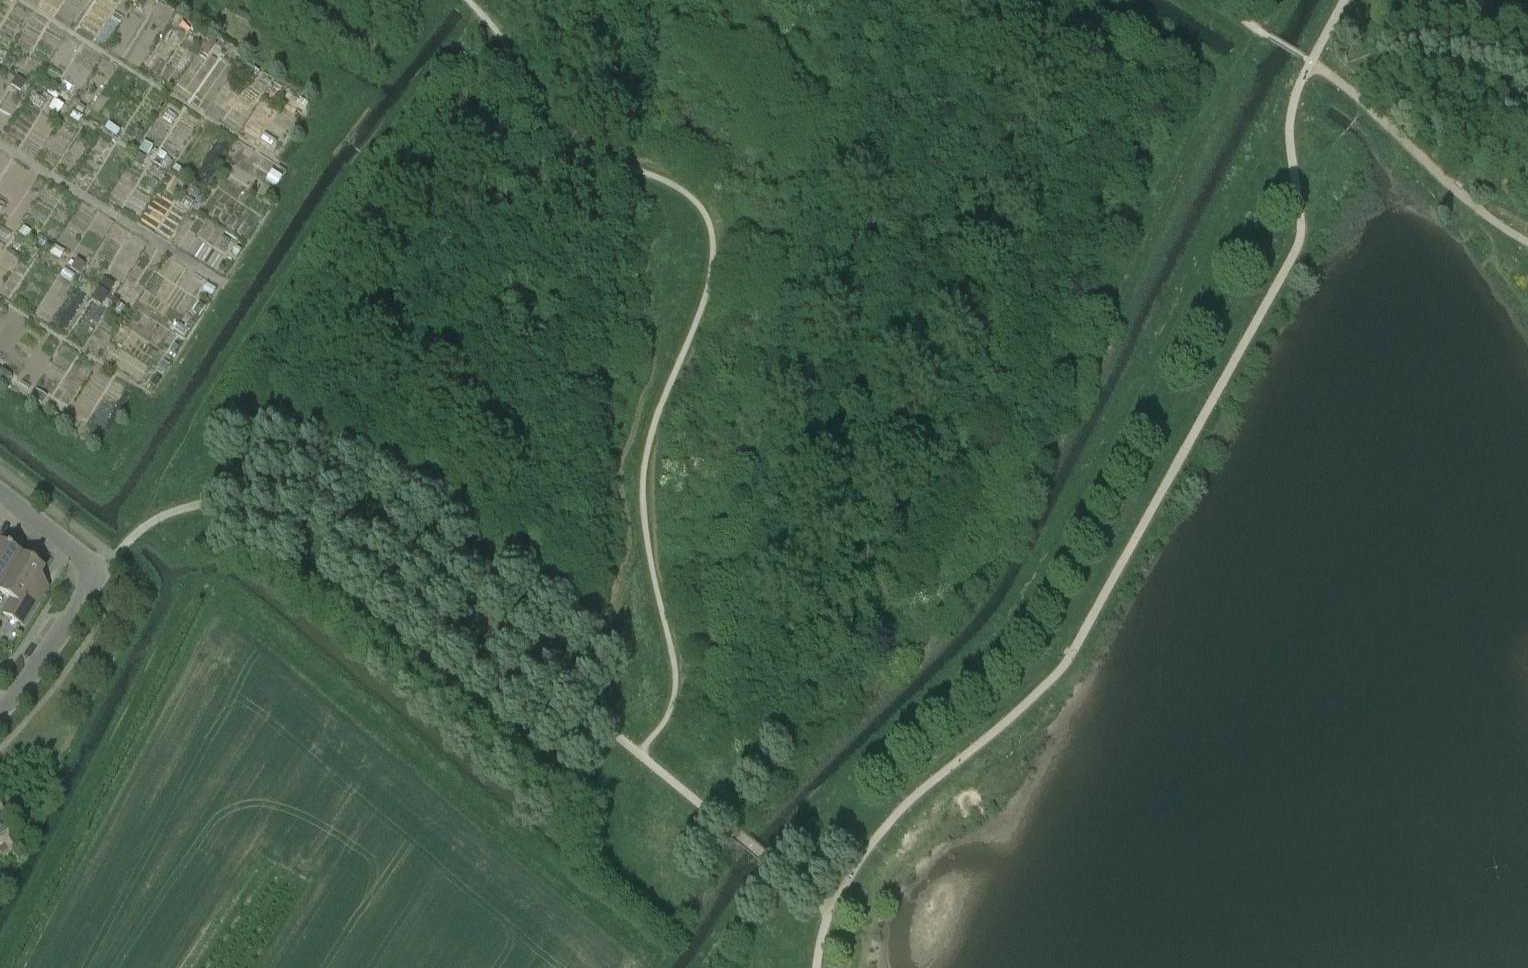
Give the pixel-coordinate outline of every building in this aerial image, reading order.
[(137,5),(144,9),(148,2),(145,0),(139,0),(137,5)] [(184,21),(177,16),(172,23),(180,28),(184,21)] [(202,44),(212,50),(217,42),(207,36),(202,44)] [(253,68),(250,73),(257,77),(259,72),(253,68)] [(52,69),(48,75),(57,80),(60,74),(52,69)] [(20,91),(26,82),(16,76),(11,86),(20,91)] [(35,94),(30,103),(40,109),(45,100),(35,94)] [(64,106),(54,100),(48,109),(59,116),(64,106)] [(302,100),(299,105),(306,109),(309,105),(302,100)] [(108,123),(104,129),(118,137),(121,131),(108,123)] [(144,142),(138,151),(147,156),(153,147),(144,142)] [(146,158),(137,153),(133,160),(141,166),(146,158)] [(24,227),(19,234),(28,239),(32,232),(24,227)] [(0,229),(0,238),(6,242),(11,235),(0,229)] [(39,236),(35,242),(44,247),(47,240),(39,236)] [(25,241),(18,237),(13,243),(21,248),(25,241)] [(65,251),(54,245),(49,253),(60,259),(65,251)] [(32,247),(28,253),(35,257),(39,251),(32,247)] [(232,254),(239,258),(243,252),(236,247),(232,254)] [(85,265),(76,260),(70,268),(80,274),(85,265)] [(114,283),(104,278),(99,286),(109,291),(114,283)] [(207,284),(203,290),(212,295),(216,289),(207,284)] [(99,288),(93,296),(104,303),(109,295),(99,288)] [(205,307),(198,303),(192,312),(200,317),(205,307)] [(157,371),(164,376),(170,365),(163,361),(157,371)] [(12,377),(1,371),(0,373),(0,379),(8,384),(12,377)] [(31,387),(22,382),(18,389),(27,394),(31,387)] [(64,415),(59,423),(69,429),(74,421),(64,415)] [(23,557),(1,544),(0,546),(0,593),(23,557)] [(44,570),(23,557),(0,593),(11,600),(3,614),(23,627),(40,599),(30,593),(44,570)] [(17,831),(10,836),(18,846),(24,842),(17,831)]
